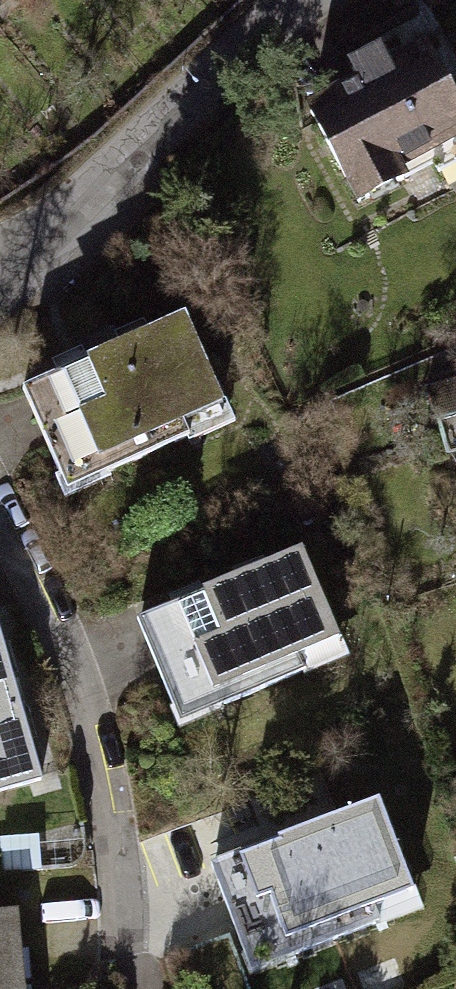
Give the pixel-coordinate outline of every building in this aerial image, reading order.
[(310,110),(359,203),(405,178),(399,167),(429,151),(440,172),(455,163),(455,104),(426,48),(389,68),(380,50),(349,67),(359,84),(310,110)] [(90,360),(23,390),(68,489),(228,418),(183,318),(116,348),(108,330),(82,342),(90,360)] [(427,389),(441,436),(455,431),(455,380),(427,389)] [(301,550),(136,619),(173,709),(213,692),(219,706),(308,669),(302,655),(339,639),(301,550)] [(41,781),(0,638),(0,792),(41,781)] [(377,804),(214,867),(253,968),(416,905),(377,804)] [(15,913),(6,914),(0,914),(0,988),(22,988),(15,913)]
